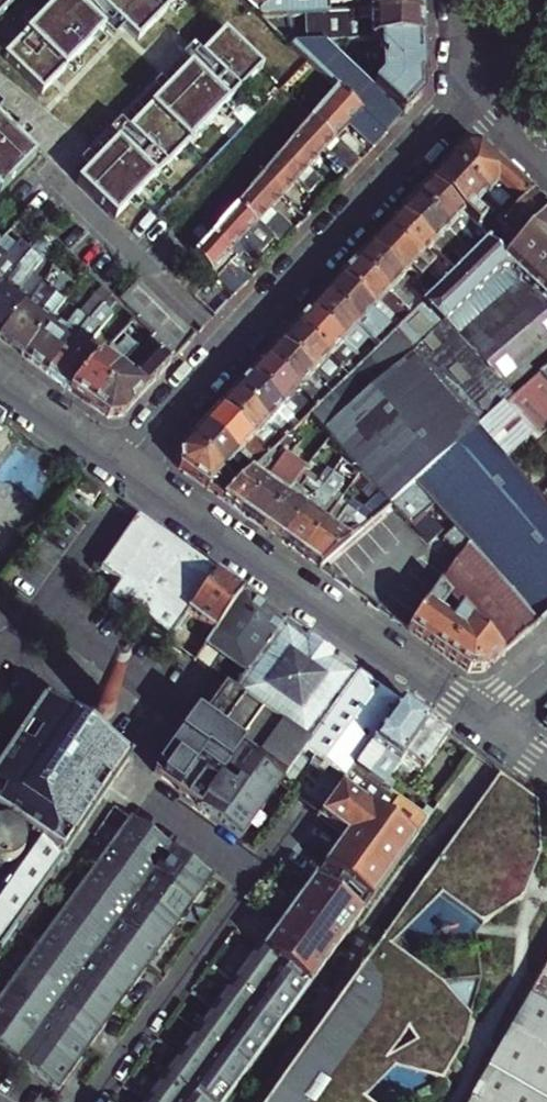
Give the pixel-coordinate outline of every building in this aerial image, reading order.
[(0,58),(0,59),(38,97),(100,35),(111,24),(122,34),(135,48),(177,6),(171,0),(108,0),(100,8),(91,0),(61,0),(0,58)] [(14,0),(0,0),(0,13),(14,0)] [(259,15),(273,0),(243,0),(259,15)] [(421,11),(420,0),(273,0),(259,15),(260,16),(314,14),(421,11)] [(421,39),(421,11),(314,14),(315,32),(357,31),(357,40),(380,40),(421,39)] [(122,34),(111,24),(100,35),(110,45),(122,34)] [(228,33),(79,182),(115,219),(265,70),(228,33)] [(423,95),(421,39),(380,40),(380,48),(350,48),(347,52),(342,48),(340,49),(332,41),(324,42),(403,116),(423,95)] [(340,91),(386,134),(403,116),(324,42),(288,43),(340,91)] [(386,134),(340,91),(314,119),(335,139),(348,125),(373,148),(386,134)] [(287,150),(307,169),(322,153),(327,163),(322,168),(339,184),(359,162),(335,139),(314,119),(287,150)] [(37,157),(0,120),(0,194),(37,157)] [(532,197),(480,148),(462,148),(448,163),(508,220),(532,197)] [(262,178),(282,197),(307,169),(287,150),(262,178)] [(448,163),(429,183),(476,227),(489,239),(508,220),(448,163)] [(262,178),(237,207),(256,224),(282,197),(262,178)] [(429,183),(414,200),(465,248),(472,255),(481,246),(469,235),(476,227),(429,183)] [(546,217),(546,212),(532,197),(508,220),(489,239),(483,244),(497,257),(502,252),(497,248),(505,240),(515,249),(546,217)] [(414,200),(400,215),(433,247),(443,237),(447,247),(457,256),(465,248),(414,200)] [(255,263),(275,241),(262,230),(256,224),(237,207),(229,216),(194,254),(217,277),(242,250),(255,263)] [(400,215),(385,231),(442,285),(457,270),(455,267),(449,273),(436,261),(434,263),(425,255),(433,247),(400,215)] [(515,249),(502,262),(501,263),(546,306),(546,217),(515,249)] [(271,219),(262,230),(275,241),(280,247),(289,237),(271,219)] [(385,231),(369,248),(403,280),(411,271),(419,279),(417,282),(428,293),(423,299),(425,301),(442,285),(385,231)] [(472,255),(457,270),(442,285),(425,301),(410,316),(395,330),(478,429),(500,410),(512,401),(456,333),(445,319),(494,270),(501,263),(502,262),(497,257),(483,244),(481,246),(472,255)] [(369,248),(354,264),(410,316),(425,301),(423,299),(422,297),(416,303),(397,286),(403,280),(369,248)] [(24,260),(18,266),(25,273),(31,267),(24,260)] [(456,333),(512,401),(523,392),(538,379),(546,372),(546,306),(501,263),(494,270),(511,286),(456,333)] [(410,316),(354,264),(339,280),(373,312),(379,306),(397,323),(391,329),(394,331),(395,330),(410,316)] [(135,318),(156,295),(139,278),(138,280),(118,300),(135,318)] [(339,280),(325,296),(378,347),(394,331),(391,329),(385,335),(367,319),(373,312),(339,280)] [(23,355),(50,318),(40,310),(56,292),(44,282),(27,300),(0,336),(0,338),(23,355)] [(0,288),(0,336),(27,300),(4,283),(0,288)] [(152,337),(148,340),(172,362),(197,335),(156,295),(135,318),(133,320),(152,337)] [(325,296),(310,312),(343,344),(350,337),(366,352),(360,359),(363,362),(378,347),(325,296)] [(116,315),(104,304),(75,336),(47,373),(69,390),(100,356),(87,346),(116,315)] [(310,312),(295,328),(347,377),(363,362),(360,359),(354,365),(337,350),(343,344),(310,312)] [(47,373),(75,336),(50,318),(23,355),(47,373)] [(133,320),(128,326),(143,340),(137,347),(141,350),(147,344),(146,343),(148,340),(152,337),(133,320)] [(347,377),(295,328),(279,345),(313,376),(320,369),(335,383),(328,391),(331,393),(347,377)] [(500,410),(478,429),(395,330),(394,331),(378,347),(363,362),(347,377),(331,393),(315,408),(309,414),(328,435),(387,507),(391,504),(413,484),(423,495),(432,505),(455,530),(468,545),(497,577),(515,561),(546,598),(546,510),(545,508),(503,461),(527,441),(500,410)] [(104,382),(119,366),(137,347),(127,338),(116,350),(111,345),(100,356),(69,390),(91,406),(109,386),(104,382)] [(131,378),(119,366),(104,382),(109,386),(91,406),(107,417),(123,416),(172,362),(148,340),(146,343),(147,344),(141,350),(150,358),(131,378)] [(279,345),(264,361),(315,408),(331,393),(328,391),(325,387),(319,393),(308,382),(313,376),(279,345)] [(315,408),(264,361),(250,376),(283,408),(289,402),(300,413),(294,419),(299,423),(309,414),(315,408)] [(538,379),(546,388),(546,372),(538,379)] [(283,408),(250,376),(234,393),(283,439),(299,423),(294,419),(294,418),(287,425),(277,415),(283,408)] [(538,379),(523,392),(546,415),(546,388),(538,379)] [(500,410),(527,441),(546,425),(546,415),(523,392),(512,401),(500,410)] [(283,439),(234,393),(220,408),(253,440),(259,434),(274,448),(282,440),(283,439)] [(253,440),(220,408),(204,425),(238,457),(244,451),(254,460),(248,467),(249,467),(251,470),(268,454),(253,440)] [(204,425),(189,441),(236,485),(249,472),(251,470),(249,467),(243,473),(232,463),(238,457),(204,425)] [(546,464),(546,437),(533,448),(546,464)] [(282,440),(274,448),(268,454),(251,470),(249,472),(263,482),(278,461),(281,464),(292,448),(282,440)] [(180,470),(222,499),(236,485),(189,441),(179,453),(180,470)] [(545,508),(546,507),(546,464),(533,448),(527,441),(503,461),(545,508)] [(291,470),(281,464),(278,461),(263,482),(265,483),(243,514),(262,528),(284,497),(276,491),(291,470)] [(263,482),(249,472),(236,485),(222,499),(243,514),(265,483),(263,482)] [(304,510),(282,542),(301,555),(323,524),(314,518),(321,513),(340,487),(328,478),(323,484),(318,481),(315,485),(319,488),(304,510)] [(83,484),(76,494),(93,506),(100,496),(83,484)] [(401,516),(423,495),(413,484),(391,504),(401,516)] [(432,505),(423,495),(401,516),(409,525),(432,505)] [(262,528),(282,542),(304,510),(284,497),(262,528)] [(320,569),(373,520),(368,515),(363,520),(346,508),(330,529),(323,524),(301,555),(320,569)] [(160,534),(138,519),(104,567),(123,581),(115,591),(123,596),(124,595),(140,573),(135,569),(160,534)] [(459,558),(468,545),(455,530),(443,540),(459,558)] [(183,551),(160,534),(135,569),(140,573),(124,595),(141,607),(183,551)] [(459,558),(408,631),(468,674),(483,672),(539,624),(497,577),(468,545),(459,558)] [(158,619),(171,602),(199,563),(183,551),(141,607),(158,619)] [(497,577),(539,624),(546,617),(546,598),(515,561),(497,577)] [(188,614),(218,575),(199,563),(171,602),(188,614)] [(315,815),(343,836),(320,867),(369,902),(427,822),(420,817),(383,790),(355,769),(401,706),(242,593),(218,575),(188,614),(192,617),(212,632),(250,658),(241,671),(227,689),(221,684),(157,772),(241,833),(303,749),(342,778),(315,815)] [(171,602),(158,619),(157,620),(140,608),(123,596),(115,591),(111,597),(174,642),(192,617),(188,614),(171,602)] [(141,607),(124,595),(123,596),(140,608),(141,607)] [(141,607),(140,608),(157,620),(158,619),(141,607)] [(212,632),(203,645),(241,671),(250,658),(212,632)] [(98,698),(91,701),(88,705),(86,711),(86,716),(88,719),(91,724),(98,727),(104,727),(108,725),(111,722),(113,719),(115,713),(114,709),(112,704),(110,702),(105,699),(101,698),(98,698)] [(0,774),(0,815),(62,858),(129,758),(45,703),(0,774)] [(422,774),(447,739),(401,706),(355,769),(383,790),(398,768),(409,776),(414,769),(422,774)] [(499,775),(421,884),(432,892),(443,885),(464,900),(481,927),(523,901),(511,872),(539,853),(537,802),(499,775)] [(425,809),(420,817),(427,822),(432,814),(425,809)] [(62,1080),(212,873),(130,813),(0,994),(0,1045),(62,1080)] [(0,826),(0,868),(4,869),(20,863),(24,853),(26,845),(18,829),(7,826),(0,826)] [(57,861),(35,842),(0,895),(0,943),(57,861)] [(260,949),(255,945),(139,1101),(226,1101),(360,914),(312,879),(260,949)] [(390,1054),(441,1084),(465,1044),(447,1030),(452,1022),(472,1016),(440,984),(380,941),(304,1046),(264,1101),(361,1101),(390,1054)] [(530,995),(511,1030),(470,1101),(546,1101),(546,1005),(530,995)]
